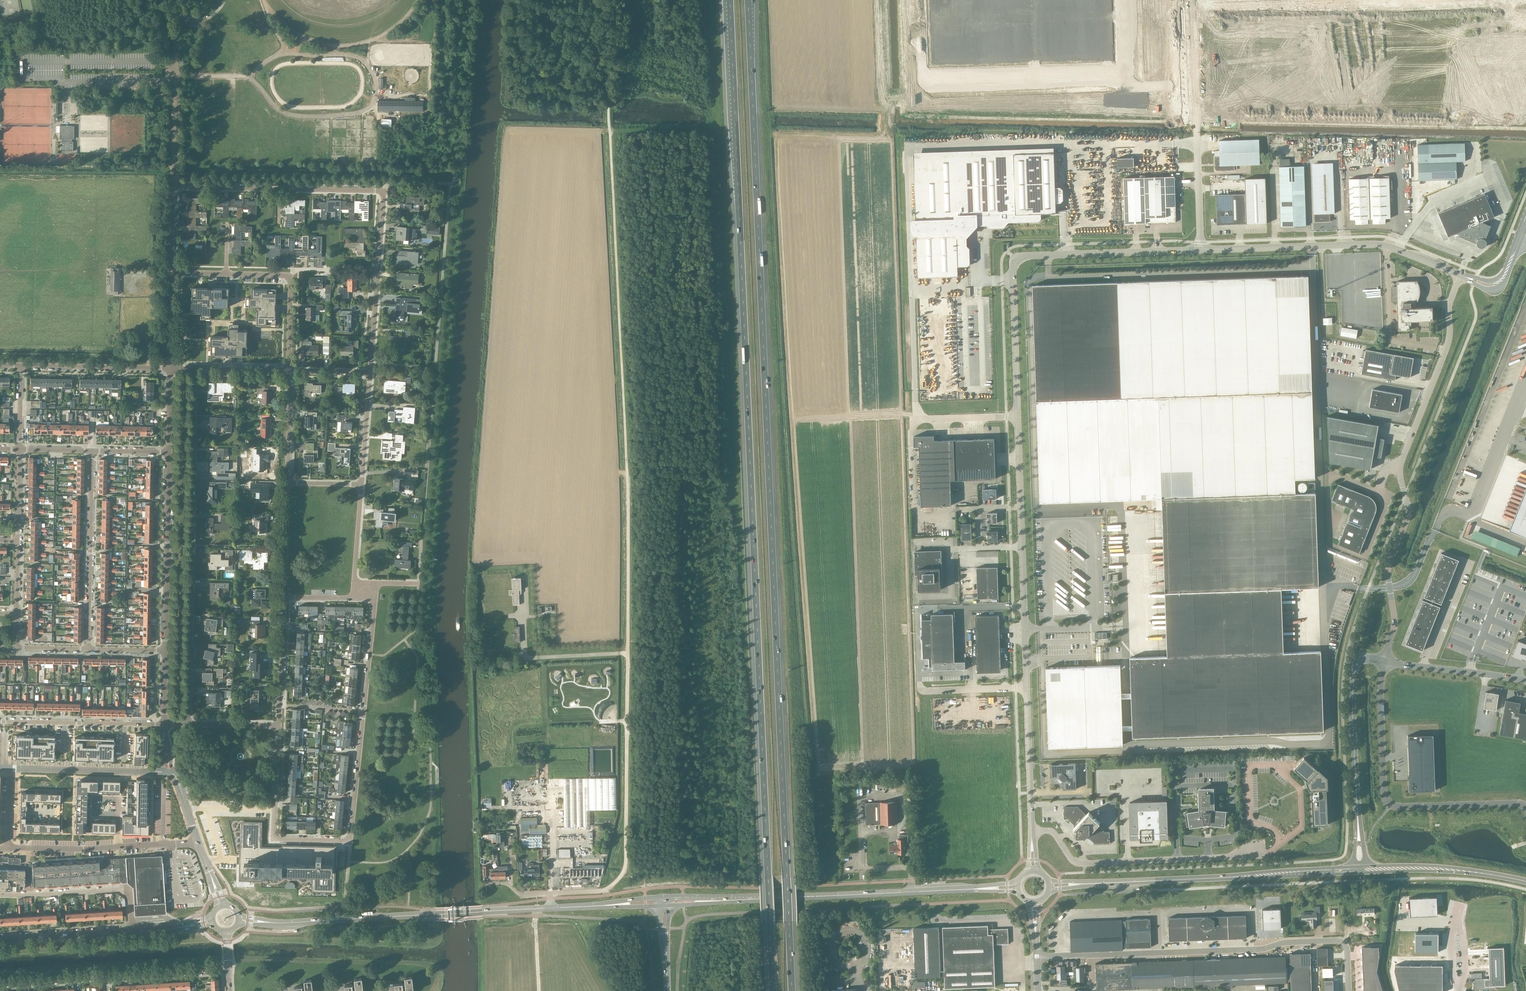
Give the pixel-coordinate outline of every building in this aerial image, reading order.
[(930,70),(1101,64),(1101,49),(1116,49),(1114,0),(927,0),(930,70)] [(1329,99),(1329,114),(1339,115),(1339,100),(1329,99)] [(423,111),(423,101),(378,101),(378,111),(423,111)] [(61,151),(73,151),(73,142),(72,142),(72,139),(74,139),(74,126),(72,126),(63,126),(63,132),(60,132),(60,140),(61,140),(61,151)] [(1219,171),(1235,170),(1235,165),(1260,164),(1259,139),(1219,141),(1219,156),(1214,156),(1215,167),(1215,168),(1215,169),(1216,170),(1217,170),(1218,171),(1219,171)] [(1464,143),(1417,145),(1419,181),(1456,179),(1456,162),(1465,161),(1464,143)] [(917,278),(958,276),(958,266),(967,266),(970,263),(970,248),(967,246),(966,231),(971,226),(986,226),(988,228),(1004,227),(1009,222),(1039,221),(1041,219),(1041,214),(1056,213),(1055,202),(1060,202),(1063,200),(1062,189),(1060,187),(1055,187),(1054,153),(913,157),(916,221),(913,221),(912,223),(912,233),(914,234),(916,234),(917,278)] [(1304,166),(1279,167),(1281,227),(1306,226),(1304,166)] [(1314,214),(1315,222),(1330,221),(1330,213),(1334,213),(1333,170),(1312,171),(1313,214),(1314,214)] [(1228,179),(1232,179),(1232,188),(1237,188),(1237,187),(1243,187),(1243,176),(1228,176),(1228,179)] [(1175,207),(1174,177),(1124,178),(1125,223),(1145,223),(1146,223),(1176,222),(1175,207)] [(1117,187),(1117,178),(1094,178),(1094,188),(1117,187)] [(1230,224),(1246,224),(1267,223),(1265,178),(1245,179),(1245,194),(1216,195),(1217,221),(1216,221),(1216,223),(1217,223),(1219,224),(1219,225),(1225,225),(1225,224),(1227,224),(1230,224)] [(1389,178),(1349,179),(1350,219),(1355,219),(1355,224),(1368,224),(1368,222),(1373,222),(1373,224),(1385,223),(1385,218),(1390,218),(1389,178)] [(1438,213),(1448,237),(1457,233),(1458,234),(1458,236),(1476,243),(1476,244),(1477,245),(1478,246),(1479,247),(1480,248),(1481,248),(1482,248),(1483,247),(1484,247),(1485,246),(1486,245),(1486,244),(1486,242),(1486,241),(1485,240),(1485,239),(1490,226),(1483,223),(1483,222),(1494,217),(1484,194),(1438,213)] [(404,196),(403,208),(410,209),(409,211),(417,212),(417,205),(422,205),(423,196),(418,196),(418,197),(404,196)] [(196,203),(207,203),(207,198),(189,198),(189,205),(187,205),(187,211),(206,212),(207,212),(196,211),(196,203)] [(229,218),(229,200),(221,200),(221,198),(215,198),(215,207),(223,207),(223,218),(229,218)] [(242,218),(243,199),(242,199),(242,200),(235,200),(235,198),(229,198),(229,200),(229,218),(229,207),(237,207),(237,218),(242,218)] [(256,218),(257,201),(249,200),(249,199),(243,199),(242,218),(243,218),(243,209),(251,209),(251,218),(256,218)] [(294,213),(294,205),(305,205),(305,200),(287,199),(287,207),(285,207),(285,214),(287,214),(305,214),(305,213),(294,213)] [(319,200),(313,200),(313,208),(321,209),(321,219),(327,219),(327,209),(327,200),(326,200),(326,202),(319,202),(319,200)] [(340,220),(341,209),(341,200),(336,200),(336,201),(333,201),(333,200),(327,200),(327,209),(331,209),(331,211),(335,211),(335,220),(340,220)] [(347,201),(341,200),(341,209),(349,209),(349,220),(354,220),(355,210),(354,210),(354,201),(354,203),(347,202),(347,201)] [(360,201),(354,201),(354,210),(355,210),(359,210),(359,212),(362,212),(362,220),(368,220),(368,201),(364,201),(364,202),(360,202),(360,201)] [(1066,207),(1066,217),(1077,217),(1077,212),(1074,212),(1073,207),(1066,207)] [(321,219),(321,210),(312,210),(312,219),(321,219)] [(207,212),(206,212),(187,211),(187,212),(189,212),(189,219),(187,219),(187,225),(206,225),(196,225),(196,217),(207,217),(207,212)] [(305,214),(287,214),(287,221),(285,221),(285,227),(294,227),(294,219),(305,219),(305,214)] [(195,231),(206,231),(206,225),(187,225),(189,225),(189,233),(187,233),(187,239),(189,239),(206,239),(195,239),(195,231)] [(241,232),(252,232),(252,226),(234,226),(234,234),(232,234),(232,240),(234,240),(251,240),(241,240),(241,232)] [(419,229),(406,228),(406,227),(396,226),(396,232),(397,232),(397,234),(396,240),(401,240),(403,240),(403,243),(408,244),(409,239),(411,240),(412,240),(416,240),(417,233),(415,233),(416,229),(419,229)] [(344,242),(364,243),(365,243),(365,236),(364,236),(364,228),(344,228),(344,234),(357,234),(357,242),(344,242)] [(266,248),(266,257),(272,257),(272,256),(276,256),(276,257),(280,257),(280,248),(281,235),(275,235),(275,248),(266,248)] [(294,257),(300,257),(300,256),(307,256),(307,258),(308,258),(308,249),(308,236),(303,236),(302,249),(294,249),(294,257)] [(308,249),(308,258),(314,258),(314,256),(322,256),(322,236),(317,236),(316,249),(308,249)] [(280,248),(280,257),(286,257),(286,255),(294,255),(294,257),(294,249),(294,238),(289,238),(289,248),(280,248)] [(187,247),(186,253),(195,253),(195,245),(202,245),(202,253),(206,253),(206,239),(189,239),(188,247),(187,247)] [(251,246),(251,240),(234,240),(234,248),(232,248),(232,254),(240,254),(241,246),(251,246)] [(363,250),(364,243),(344,242),(344,247),(357,248),(356,256),(365,256),(365,250),(363,250)] [(418,262),(418,252),(423,253),(415,252),(415,251),(414,251),(414,252),(398,251),(398,256),(399,256),(398,259),(397,259),(396,263),(400,264),(400,263),(414,264),(414,262),(418,262)] [(120,293),(121,268),(111,268),(111,276),(109,276),(109,285),(111,285),(110,290),(116,291),(115,293),(120,293)] [(406,286),(412,286),(412,283),(417,284),(418,274),(419,274),(415,274),(415,273),(414,273),(414,274),(397,272),(397,273),(398,273),(398,278),(400,279),(400,281),(397,280),(397,287),(396,287),(400,288),(400,287),(401,287),(401,288),(406,288),(406,286)] [(1315,493),(1295,493),(1295,479),(1315,478),(1308,276),(1117,282),(1032,285),(1040,503),(1147,499),(1162,498),(1167,656),(1130,657),(1131,694),(1129,694),(1121,694),(1120,665),(1046,667),(1048,747),(1123,745),(1122,730),(1128,730),(1132,730),(1132,737),(1323,731),(1321,651),(1283,652),(1281,588),(1318,587),(1315,493)] [(331,293),(331,284),(325,284),(322,284),(322,278),(309,277),(309,288),(322,289),(322,288),(325,288),(325,293),(331,293)] [(357,291),(357,278),(347,278),(347,288),(338,288),(338,292),(339,292),(339,296),(342,296),(342,299),(348,299),(349,291),(357,291)] [(1410,301),(1417,301),(1418,300),(1418,299),(1418,298),(1419,297),(1419,296),(1419,295),(1420,294),(1420,293),(1420,292),(1420,291),(1420,289),(1419,288),(1419,287),(1419,286),(1418,284),(1418,283),(1417,282),(1417,281),(1396,281),(1396,287),(1391,287),(1392,302),(1397,302),(1398,330),(1409,330),(1409,325),(1411,325),(1411,321),(1432,320),(1432,307),(1410,308),(1410,307),(1411,307),(1414,306),(1414,302),(1411,303),(1411,302),(1410,302),(1410,301)] [(208,288),(192,288),(192,312),(201,312),(201,318),(210,319),(211,307),(213,307),(228,307),(229,288),(213,288),(210,288),(208,288)] [(276,289),(252,289),(252,298),(245,298),(245,307),(257,307),(256,310),(257,310),(257,325),(275,325),(276,310),(275,310),(275,305),(276,305),(276,289)] [(423,299),(418,299),(396,297),(396,298),(396,303),(395,303),(395,307),(396,307),(396,310),(395,309),(395,310),(395,315),(394,315),(394,317),(395,318),(396,316),(399,317),(400,316),(403,316),(403,318),(404,311),(407,311),(409,311),(411,311),(412,311),(414,311),(414,312),(414,313),(420,314),(421,308),(422,308),(423,299)] [(323,310),(323,304),(314,304),(314,307),(306,307),(306,320),(315,320),(316,310),(323,310)] [(342,311),(340,311),(339,316),(342,316),(342,315),(347,316),(346,326),(346,332),(351,332),(351,327),(356,327),(356,314),(350,314),(350,311),(342,310),(342,311)] [(238,325),(229,324),(228,336),(226,336),(211,336),(211,355),(226,355),(229,355),(231,355),(247,355),(247,331),(238,331),(238,325)] [(1342,327),(1340,335),(1356,338),(1357,330),(1342,327)] [(358,348),(358,340),(351,340),(351,346),(340,346),(340,355),(345,355),(345,354),(349,354),(349,355),(350,355),(350,354),(353,354),(353,355),(353,347),(358,348)] [(1365,349),(1361,374),(1395,380),(1396,375),(1410,377),(1413,358),(1394,354),(1365,349)] [(402,381),(385,380),(384,392),(404,393),(405,381),(410,382),(410,375),(402,375),(402,381)] [(40,386),(40,378),(31,378),(30,386),(31,386),(30,390),(33,390),(33,386),(40,386)] [(56,386),(56,379),(47,378),(46,386),(46,398),(52,396),(50,390),(49,390),(49,386),(55,386),(56,386)] [(72,379),(68,379),(62,379),(62,386),(62,391),(64,391),(64,389),(71,389),(72,379)] [(89,391),(89,389),(89,379),(80,379),(79,387),(80,387),(79,391),(89,391)] [(105,387),(105,380),(95,379),(95,387),(95,389),(96,387),(102,387),(102,391),(105,391),(105,387)] [(120,389),(121,380),(111,380),(111,387),(111,389),(111,392),(118,393),(117,397),(120,397),(120,389)] [(146,392),(153,392),(153,382),(146,382),(146,380),(143,380),(143,385),(146,385),(146,392)] [(223,394),(223,391),(231,391),(231,383),(223,383),(214,383),(209,382),(209,391),(209,393),(208,400),(219,400),(219,394),(223,394)] [(310,384),(310,383),(307,383),(307,388),(305,388),(305,399),(305,396),(310,396),(310,394),(311,394),(311,392),(321,393),(321,385),(310,384)] [(354,397),(355,383),(350,383),(348,383),(343,383),(343,387),(337,387),(337,393),(343,393),(343,392),(346,392),(346,393),(354,393),(354,397)] [(271,403),(271,391),(268,391),(268,388),(259,388),(256,388),(256,394),(262,394),(262,398),(258,398),(258,404),(262,404),(262,403),(271,403)] [(1402,394),(1372,389),(1369,407),(1399,412),(1402,394)] [(153,392),(146,392),(141,391),(141,394),(146,394),(145,401),(153,401),(153,392)] [(414,423),(415,408),(403,407),(403,410),(394,409),(394,412),(388,411),(387,421),(394,422),(394,417),(402,418),(402,416),(405,417),(405,422),(414,423)] [(316,416),(317,413),(309,413),(308,416),(304,416),(304,425),(304,427),(316,427),(316,424),(314,424),(314,416),(316,416)] [(352,415),(350,415),(338,414),(337,422),(341,422),(340,431),(338,431),(338,432),(347,432),(347,429),(352,430),(352,422),(350,421),(350,418),(352,418),(352,415)] [(216,433),(216,427),(224,427),(224,432),(232,432),(232,417),(225,417),(225,416),(219,415),(219,417),(210,417),(209,433),(216,433)] [(1384,441),(1384,439),(1377,437),(1377,438),(1376,438),(1378,425),(1327,416),(1329,462),(1370,469),(1372,457),(1381,458),(1381,456),(1383,451),(1382,451),(1383,446),(1385,442),(1384,441)] [(270,419),(272,417),(270,418),(269,418),(261,418),(261,433),(262,433),(262,436),(261,436),(259,437),(260,438),(261,437),(262,437),(270,437),(270,431),(270,422),(269,422),(269,419),(270,419)] [(42,422),(42,418),(39,418),(39,422),(38,422),(38,424),(34,424),(30,424),(30,428),(34,428),(34,433),(40,433),(40,424),(41,422),(42,422)] [(59,425),(55,425),(56,422),(54,422),(53,422),(53,434),(63,434),(63,429),(59,429),(59,425)] [(69,434),(69,425),(59,425),(59,429),(63,429),(63,434),(69,434)] [(382,440),(381,452),(383,453),(383,458),(390,459),(390,453),(396,454),(396,452),(401,452),(403,435),(395,434),(395,441),(382,440)] [(996,479),(994,438),(934,441),(934,436),(927,436),(927,435),(925,435),(925,436),(914,436),(914,447),(919,446),(921,506),(951,505),(950,480),(996,479)] [(350,459),(351,450),(351,451),(350,451),(350,448),(345,447),(345,448),(335,447),(335,443),(328,442),(328,450),(333,451),(333,456),(341,456),(341,458),(340,458),(340,459),(341,460),(340,464),(345,464),(345,465),(349,465),(349,464),(349,458),(350,458),(350,459)] [(314,443),(306,443),(305,450),(307,450),(307,454),(304,454),(304,462),(314,462),(314,443)] [(228,448),(224,448),(217,448),(217,451),(208,451),(208,458),(210,458),(210,462),(217,462),(217,456),(228,457),(228,448)] [(264,459),(270,459),(270,455),(266,454),(260,454),(260,449),(254,449),(253,471),(264,471),(264,459)] [(34,459),(34,457),(29,457),(28,466),(36,467),(36,463),(39,463),(39,459),(34,459)] [(225,473),(225,470),(229,470),(229,462),(217,462),(210,462),(210,470),(210,471),(220,471),(220,473),(225,473)] [(1466,502),(1468,503),(1476,483),(1472,479),(1471,476),(1468,475),(1473,473),(1474,471),(1465,474),(1464,476),(1462,475),(1460,477),(1455,479),(1454,482),(1452,481),(1451,484),(1454,483),(1453,485),(1455,486),(1457,482),(1459,481),(1456,487),(1456,488),(1454,491),(1452,494),(1453,495),(1457,497),(1455,498),(1456,498),(1455,499),(1464,503),(1466,502)] [(413,489),(413,479),(395,478),(394,490),(399,490),(399,491),(401,491),(401,490),(403,490),(403,488),(413,489)] [(217,499),(218,487),(226,487),(226,483),(226,482),(216,482),(216,486),(208,486),(208,493),(207,493),(207,502),(212,502),(212,500),(213,500),(213,499),(217,499)] [(1304,482),(1302,482),(1301,482),(1299,483),(1298,485),(1298,487),(1298,488),(1299,490),(1301,491),(1302,491),(1304,491),(1305,490),(1307,489),(1307,487),(1307,486),(1307,484),(1305,483),(1304,482)] [(269,494),(269,487),(262,487),(262,484),(251,483),(250,492),(256,492),(256,498),(260,498),(260,501),(269,501),(271,500),(271,494),(269,494)] [(1348,488),(1338,484),(1331,501),(1342,505),(1348,488)] [(1358,506),(1363,494),(1348,488),(1342,505),(1352,509),(1354,504),(1358,506)] [(990,499),(996,499),(996,489),(993,489),(983,489),(983,499),(990,499)] [(1510,530),(1525,537),(1525,490),(1510,530)] [(1368,496),(1365,495),(1363,494),(1358,506),(1375,513),(1375,510),(1376,508),(1375,505),(1375,503),(1373,501),(1372,499),(1370,497),(1368,496)] [(72,499),(71,499),(71,504),(72,504),(72,507),(80,507),(80,499),(78,499),(78,498),(75,498),(75,499),(72,499)] [(153,504),(150,504),(150,503),(147,503),(147,502),(145,502),(145,507),(142,507),(142,508),(140,508),(139,511),(142,511),(142,510),(145,510),(153,511),(153,504)] [(1375,513),(1358,506),(1354,504),(1352,509),(1350,513),(1371,522),(1375,513)] [(383,509),(374,508),(373,519),(378,520),(377,522),(376,521),(375,527),(382,527),(382,524),(387,525),(388,520),(392,521),(393,510),(394,510),(394,508),(388,507),(388,512),(383,512),(383,509)] [(997,523),(997,516),(997,513),(987,513),(987,520),(987,523),(997,523)] [(1367,532),(1371,522),(1350,513),(1346,524),(1367,532)] [(229,520),(230,515),(221,515),(221,518),(221,524),(216,524),(215,523),(213,523),(213,518),(206,518),(206,529),(206,534),(207,534),(207,533),(212,533),(212,534),(213,534),(213,529),(229,530),(229,520)] [(268,520),(268,515),(257,515),(257,519),(255,519),(254,530),(259,530),(259,532),(265,532),(265,522),(262,522),(262,519),(268,520)] [(961,527),(962,540),(972,540),(971,530),(971,523),(961,524),(961,527)] [(1363,542),(1367,532),(1346,524),(1342,534),(1363,542)] [(998,541),(998,534),(997,534),(997,531),(987,531),(988,538),(988,541),(998,541)] [(1359,552),(1363,542),(1342,534),(1338,544),(1359,553),(1359,552)] [(411,547),(412,542),(399,541),(399,546),(403,546),(402,557),(403,557),(403,560),(395,559),(394,566),(398,566),(398,567),(410,568),(411,560),(407,560),(408,557),(409,546),(411,547)] [(218,550),(208,549),(208,558),(210,558),(210,562),(208,562),(208,569),(217,569),(217,566),(229,566),(228,569),(232,569),(233,563),(229,563),(229,555),(231,555),(231,557),(233,557),(233,550),(221,550),(220,554),(218,554),(218,550)] [(267,562),(267,552),(257,552),(257,558),(252,558),(252,550),(240,550),(239,558),(244,558),(244,563),(253,563),(253,569),(264,569),(264,562),(267,562)] [(919,590),(941,589),(941,584),(942,584),(941,577),(942,577),(942,574),(941,574),(941,573),(940,573),(940,568),(941,568),(941,561),(941,558),(940,551),(931,551),(915,552),(915,569),(918,568),(919,590)] [(1441,604),(1459,560),(1441,553),(1424,597),(1441,604)] [(977,599),(998,598),(998,577),(997,567),(987,567),(976,567),(977,599)] [(138,581),(138,577),(136,577),(135,579),(132,580),(126,580),(126,588),(131,588),(132,582),(135,582),(135,581),(138,581)] [(520,578),(519,578),(515,578),(515,577),(513,577),(513,578),(511,578),(512,590),(509,590),(509,595),(512,595),(513,605),(515,605),(519,605),(519,594),(521,591),(520,578)] [(210,600),(219,600),(219,588),(223,588),(223,590),(229,590),(229,582),(210,582),(210,596),(210,600)] [(269,608),(269,601),(261,601),(261,598),(265,598),(265,589),(251,589),(251,606),(261,606),(261,608),(269,608)] [(1422,650),(1440,606),(1423,599),(1405,644),(1422,650)] [(308,613),(308,606),(299,606),(299,613),(299,617),(301,617),(302,617),(303,617),(304,616),(304,615),(304,614),(304,613),(308,613)] [(308,622),(310,622),(310,617),(317,617),(318,606),(308,606),(308,613),(308,622)] [(335,617),(335,606),(326,606),(325,614),(326,614),(325,619),(321,619),(321,624),(321,630),(324,630),(325,624),(328,624),(328,621),(328,617),(335,617)] [(344,606),(335,606),(335,617),(335,618),(337,618),(337,617),(344,618),(344,614),(344,606)] [(354,614),(354,606),(344,606),(344,614),(344,618),(346,618),(347,614),(353,614),(354,614)] [(363,607),(354,606),(354,614),(353,614),(353,620),(354,620),(354,619),(359,619),(359,614),(363,614),(363,616),(363,614),(363,607)] [(932,670),(967,668),(966,668),(965,661),(954,661),(953,613),(931,614),(931,619),(922,619),(922,614),(921,614),(923,659),(923,658),(929,658),(929,667),(930,667),(930,666),(933,666),(933,669),(932,669),(932,670)] [(999,653),(1000,653),(999,615),(975,616),(977,673),(982,672),(982,671),(997,671),(1000,668),(999,653)] [(223,635),(223,617),(202,616),(202,617),(208,617),(208,618),(206,618),(206,620),(205,620),(205,623),(204,623),(204,631),(207,631),(207,634),(211,634),(212,631),(214,631),(216,631),(217,625),(222,626),(222,635),(223,635)] [(265,637),(265,624),(259,624),(259,620),(251,619),(251,628),(255,628),(255,637),(265,637)] [(514,642),(520,642),(519,626),(516,626),(513,626),(514,633),(511,633),(511,637),(514,637),(514,642)] [(307,639),(307,636),(309,636),(309,633),(297,633),(296,642),(304,643),(307,643),(307,642),(307,639)] [(353,644),(360,644),(361,635),(350,634),(349,636),(351,636),(350,643),(351,643),(353,644)] [(1512,654),(1525,660),(1525,643),(1518,640),(1512,654)] [(212,660),(214,656),(220,656),(220,647),(213,647),(214,651),(210,651),(205,649),(205,650),(204,650),(204,655),(203,658),(207,659),(207,665),(214,665),(214,661),(212,660)] [(359,660),(360,651),(349,649),(348,649),(348,652),(352,652),(351,659),(359,660)] [(262,652),(251,652),(251,669),(255,669),(255,674),(254,674),(254,677),(258,678),(258,677),(265,677),(265,672),(265,668),(265,663),(261,663),(262,652)] [(308,655),(304,655),(296,655),(295,664),(303,664),(303,657),(307,658),(308,655)] [(45,663),(45,657),(36,657),(36,663),(36,666),(35,666),(35,668),(39,668),(39,666),(39,663),(44,663),(45,663)] [(69,663),(69,658),(61,658),(61,663),(61,673),(65,673),(65,665),(64,665),(64,663),(69,663)] [(72,666),(72,663),(78,663),(78,658),(69,658),(69,663),(69,666),(68,666),(68,669),(71,669),(71,666),(72,666)] [(108,664),(108,658),(100,658),(100,664),(99,664),(99,667),(98,670),(102,670),(102,667),(102,664),(108,664)] [(22,665),(22,659),(14,659),(14,665),(14,668),(16,668),(16,665),(22,665)] [(119,667),(119,664),(125,664),(125,659),(116,659),(116,664),(116,667),(115,667),(115,670),(118,670),(119,667)] [(312,665),(303,664),(295,664),(295,673),(303,674),(303,667),(311,667),(312,665)] [(349,677),(357,677),(358,668),(350,667),(349,674),(345,674),(345,676),(349,677)] [(223,677),(223,672),(226,673),(226,669),(223,669),(223,668),(214,668),(214,672),(202,672),(202,676),(201,678),(202,679),(202,681),(206,681),(206,684),(214,684),(214,677),(223,677)] [(356,687),(357,677),(349,677),(348,684),(344,683),(344,686),(348,686),(356,687)] [(306,687),(302,686),(294,686),(293,695),(305,696),(306,687)] [(355,696),(356,687),(348,686),(347,693),(343,692),(343,695),(347,695),(355,696)] [(259,708),(259,689),(247,689),(246,698),(250,698),(250,707),(259,708)] [(221,706),(220,706),(220,697),(226,697),(226,690),(222,690),(222,694),(220,694),(220,693),(208,693),(208,692),(202,692),(202,696),(203,696),(203,702),(215,702),(215,706),(214,706),(221,706)] [(1498,693),(1486,692),(1483,708),(1496,710),(1498,693)] [(354,705),(355,696),(347,695),(346,702),(342,702),(342,704),(354,705)] [(1520,702),(1505,700),(1499,734),(1525,739),(1525,714),(1518,712),(1520,702)] [(90,705),(90,703),(87,703),(87,705),(86,705),(86,708),(82,708),(82,714),(89,715),(89,708),(89,705),(90,705)] [(136,710),(136,707),(133,707),(133,710),(132,710),(132,715),(149,716),(149,709),(141,709),(138,709),(138,710),(136,710)] [(292,718),(300,718),(300,711),(304,712),(305,709),(293,708),(292,718)] [(304,719),(300,718),(292,718),(292,727),(299,728),(300,721),(304,721),(304,719)] [(352,722),(340,721),(339,730),(351,731),(352,722)] [(307,728),(299,728),(292,727),(291,737),(303,737),(303,730),(307,730),(307,728)] [(134,745),(134,765),(139,765),(139,757),(144,757),(144,755),(146,755),(147,734),(135,733),(134,745)] [(1409,776),(1409,791),(1435,790),(1435,780),(1434,780),(1433,734),(1408,735),(1409,776)] [(15,735),(15,757),(54,758),(54,749),(54,736),(15,735)] [(350,747),(351,738),(343,737),(336,736),(336,739),(339,739),(340,739),(339,746),(342,746),(350,747)] [(74,749),(74,759),(113,760),(113,738),(74,737),(74,749)] [(302,747),(303,737),(291,737),(290,746),(302,747)] [(303,755),(290,754),(289,763),(301,764),(303,764),(303,755)] [(340,764),(348,764),(349,755),(339,754),(338,761),(336,761),(336,763),(338,764),(340,764)] [(1304,757),(1294,768),(1307,781),(1306,782),(1307,784),(1306,784),(1308,788),(1308,787),(1309,789),(1311,789),(1313,825),(1328,824),(1326,788),(1328,788),(1327,776),(1318,768),(1317,769),(1304,757)] [(1063,789),(1076,789),(1075,763),(1050,764),(1050,777),(1057,777),(1060,780),(1063,782),(1063,789)] [(347,774),(348,764),(340,764),(338,764),(337,770),(335,770),(335,773),(339,773),(347,774)] [(296,777),(297,770),(289,770),(288,779),(296,780),(300,780),(300,778),(296,777)] [(346,783),(347,774),(339,773),(338,780),(334,780),(334,782),(338,782),(346,783)] [(122,816),(122,835),(148,835),(149,816),(149,781),(143,781),(143,779),(144,779),(144,778),(136,778),(136,779),(136,781),(136,782),(136,825),(132,824),(132,816),(122,816)] [(616,778),(563,779),(563,827),(590,827),(589,810),(616,810),(616,778)] [(76,784),(75,832),(85,832),(86,832),(87,790),(119,791),(120,781),(118,781),(80,780),(79,784),(76,784)] [(345,792),(346,783),(338,782),(337,789),(333,789),(333,791),(345,792)] [(298,793),(298,786),(288,786),(287,795),(299,795),(299,793),(298,793)] [(1228,812),(1214,810),(1214,787),(1198,788),(1199,811),(1185,813),(1186,819),(1184,819),(1185,819),(1186,819),(1187,826),(1205,823),(1205,822),(1206,822),(1206,823),(1208,823),(1208,821),(1209,821),(1209,823),(1227,825),(1228,818),(1229,818),(1229,817),(1228,817),(1228,812)] [(21,792),(20,805),(21,805),(26,806),(26,800),(48,801),(48,803),(51,803),(51,801),(52,801),(52,803),(55,803),(55,801),(57,801),(56,805),(59,805),(60,805),(60,801),(60,793),(21,792)] [(335,809),(343,810),(344,800),(332,799),(332,802),(336,802),(335,809)] [(1166,801),(1130,802),(1131,838),(1138,838),(1138,837),(1140,837),(1140,841),(1153,840),(1153,837),(1159,837),(1160,837),(1167,837),(1166,801)] [(880,825),(897,824),(896,802),(880,803),(880,804),(878,804),(878,803),(865,803),(866,825),(879,824),(879,823),(880,823),(880,825)] [(1100,822),(1096,818),(1089,812),(1086,814),(1079,807),(1078,807),(1063,807),(1064,807),(1065,807),(1065,818),(1069,818),(1074,823),(1074,828),(1076,831),(1077,833),(1075,835),(1076,836),(1077,838),(1079,836),(1082,836),(1084,838),(1085,838),(1089,838),(1095,843),(1109,842),(1109,843),(1110,843),(1109,831),(1105,832),(1097,825),(1099,822),(1100,822)] [(343,810),(335,809),(331,808),(331,811),(335,811),(334,818),(342,819),(343,810)] [(20,817),(20,830),(59,831),(59,823),(59,816),(57,816),(56,823),(39,823),(39,821),(38,821),(38,820),(36,820),(36,823),(35,823),(35,820),(32,820),(32,822),(25,822),(25,817),(20,817)] [(287,819),(287,828),(296,828),(296,821),(297,817),(297,816),(294,816),(294,819),(287,819)] [(296,821),(296,828),(306,829),(306,821),(306,817),(303,817),(297,817),(296,821)] [(306,821),(306,829),(315,829),(315,817),(313,817),(313,821),(306,821)] [(529,834),(545,833),(546,833),(546,827),(545,827),(545,824),(537,824),(537,817),(521,818),(521,824),(521,831),(529,831),(529,834)] [(342,819),(334,818),(330,818),(330,820),(334,821),(334,828),(341,828),(342,819)] [(91,832),(115,833),(115,822),(92,822),(91,832)] [(241,828),(241,847),(241,851),(241,860),(240,876),(240,879),(261,880),(261,877),(262,870),(271,870),(273,870),(277,870),(303,871),(321,871),(322,871),(322,880),(334,880),(334,868),(334,867),(334,856),(335,847),(322,847),(319,847),(296,846),(292,846),(291,846),(288,846),(283,846),(283,848),(270,848),(269,848),(260,847),(261,833),(261,832),(261,831),(261,829),(241,828)] [(542,834),(521,835),(521,847),(542,847),(542,834)] [(899,835),(899,836),(899,839),(897,839),(898,845),(890,846),(890,853),(898,853),(898,854),(905,854),(905,841),(908,841),(908,834),(899,835)] [(570,849),(557,849),(557,858),(570,858),(570,849)] [(165,910),(162,865),(162,862),(161,855),(152,856),(134,857),(127,857),(125,857),(125,858),(126,866),(126,876),(120,882),(120,883),(126,883),(132,887),(134,915),(135,915),(161,913),(161,910),(163,910),(165,910)] [(120,882),(126,876),(126,866),(125,858),(125,857),(105,859),(105,860),(102,860),(102,859),(100,859),(98,859),(56,862),(41,863),(38,863),(38,866),(32,866),(32,874),(33,886),(33,888),(36,887),(36,889),(43,889),(43,887),(48,887),(48,888),(55,888),(55,886),(60,886),(60,888),(67,887),(67,885),(72,885),(72,887),(79,886),(79,885),(84,884),(84,886),(91,885),(91,884),(96,883),(96,885),(106,885),(106,883),(111,882),(111,884),(117,884),(117,882),(120,882)] [(30,863),(29,863),(29,864),(28,866),(28,867),(28,869),(28,870),(27,872),(27,873),(27,875),(28,876),(28,878),(28,879),(28,881),(29,882),(29,884),(29,885),(30,887),(33,886),(32,874),(32,866),(38,866),(38,863),(38,862),(30,863)] [(528,877),(535,876),(535,875),(539,875),(539,864),(533,864),(533,863),(527,863),(527,867),(524,867),(524,875),(528,875),(528,877)] [(498,878),(498,868),(488,868),(488,866),(483,866),(484,876),(488,876),(488,875),(490,875),(490,878),(498,878)] [(498,878),(506,878),(506,872),(508,872),(507,866),(498,866),(498,868),(498,878)] [(16,890),(16,869),(8,869),(7,890),(16,890)] [(25,870),(24,870),(16,869),(16,890),(20,890),(24,885),(25,870)] [(1437,896),(1409,898),(1410,916),(1437,915),(1437,896)] [(1316,912),(1320,912),(1319,906),(1314,907),(1314,912),(1302,913),(1302,914),(1300,914),(1299,916),(1299,918),(1300,920),(1310,919),(1310,927),(1317,927),(1316,920),(1317,920),(1316,912)] [(1262,909),(1263,929),(1281,929),(1280,908),(1262,909)] [(84,912),(65,913),(66,920),(84,919),(103,917),(122,916),(121,910),(103,911),(84,912)] [(1210,939),(1228,938),(1227,915),(1209,916),(1210,939)] [(1228,938),(1247,938),(1246,924),(1246,915),(1227,915),(1228,938)] [(1210,939),(1209,916),(1208,916),(1206,916),(1205,916),(1168,918),(1169,927),(1168,927),(1169,940),(1210,939)] [(1122,921),(1122,942),(1124,942),(1125,948),(1151,947),(1150,918),(1126,919),(1126,921),(1122,921)] [(1122,942),(1122,921),(1122,919),(1071,921),(1072,952),(1123,950),(1122,942)] [(942,927),(944,971),(944,976),(944,988),(995,986),(1004,986),(1004,983),(995,984),(993,944),(1008,943),(1007,928),(987,929),(987,925),(942,927)] [(912,977),(944,976),(944,971),(940,971),(938,927),(913,928),(915,970),(912,970),(912,977)] [(1438,933),(1415,933),(1415,952),(1432,952),(1432,946),(1438,946),(1438,933)] [(1362,958),(1379,957),(1380,946),(1362,947),(1362,958)] [(1503,947),(1488,948),(1489,978),(1474,978),(1474,989),(1495,988),(1495,985),(1505,985),(1503,947)] [(1327,948),(1316,948),(1317,965),(1328,965),(1327,948)] [(1289,953),(1291,990),(1311,990),(1310,953),(1289,953)] [(1222,959),(1205,959),(1206,986),(1206,985),(1206,988),(1217,988),(1217,985),(1223,985),(1224,985),(1224,988),(1232,987),(1232,985),(1229,985),(1228,958),(1228,954),(1222,954),(1222,959)] [(1286,983),(1285,956),(1245,958),(1246,984),(1286,983)] [(1363,970),(1377,969),(1379,957),(1362,958),(1363,970)] [(1229,985),(1232,985),(1246,984),(1245,958),(1228,958),(1229,985)] [(1205,959),(1158,961),(1159,987),(1206,986),(1205,959)] [(1057,972),(1065,972),(1065,966),(1076,965),(1076,961),(1059,962),(1060,966),(1056,966),(1057,972)] [(1159,987),(1158,961),(1133,962),(1134,988),(1159,987)] [(1119,962),(1104,963),(1105,989),(1134,988),(1133,962),(1119,962)] [(1105,989),(1104,963),(1096,963),(1096,990),(1105,990),(1105,989)] [(1395,965),(1394,970),(1396,979),(1400,979),(1410,979),(1410,965),(1395,965)] [(1410,965),(1410,979),(1421,979),(1421,965),(1410,965)] [(1421,965),(1421,979),(1431,979),(1431,965),(1421,965)] [(1431,965),(1431,979),(1442,979),(1442,965),(1431,965)] [(1065,972),(1057,972),(1057,979),(1065,979),(1065,975),(1073,974),(1074,975),(1076,975),(1077,981),(1084,981),(1083,967),(1077,968),(1077,972),(1073,972),(1065,972)] [(1323,976),(1333,976),(1332,967),(1322,968),(1323,976)] [(1363,982),(1380,981),(1376,971),(1377,969),(1363,970),(1363,982)] [(412,976),(404,977),(405,983),(402,984),(402,982),(395,983),(396,990),(414,990),(412,976)] [(362,978),(354,979),(355,985),(352,985),(352,984),(345,985),(345,990),(363,990),(362,978)] [(311,979),(304,980),(305,986),(302,987),(302,985),(294,986),(295,990),(313,990),(311,979)] [(1396,979),(1399,990),(1410,990),(1410,979),(1400,979),(1396,979)] [(1410,990),(1421,990),(1421,979),(1410,979),(1410,990)] [(1421,990),(1431,990),(1431,979),(1421,979),(1421,990)] [(1431,990),(1442,990),(1442,979),(1431,979),(1431,990)] [(193,990),(193,984),(190,984),(190,981),(183,981),(183,990),(186,990),(185,988),(190,988),(190,990),(193,990)] [(1380,981),(1363,982),(1364,990),(1383,990),(1380,981)] [(155,983),(146,984),(146,990),(154,990),(156,990),(155,983)]
